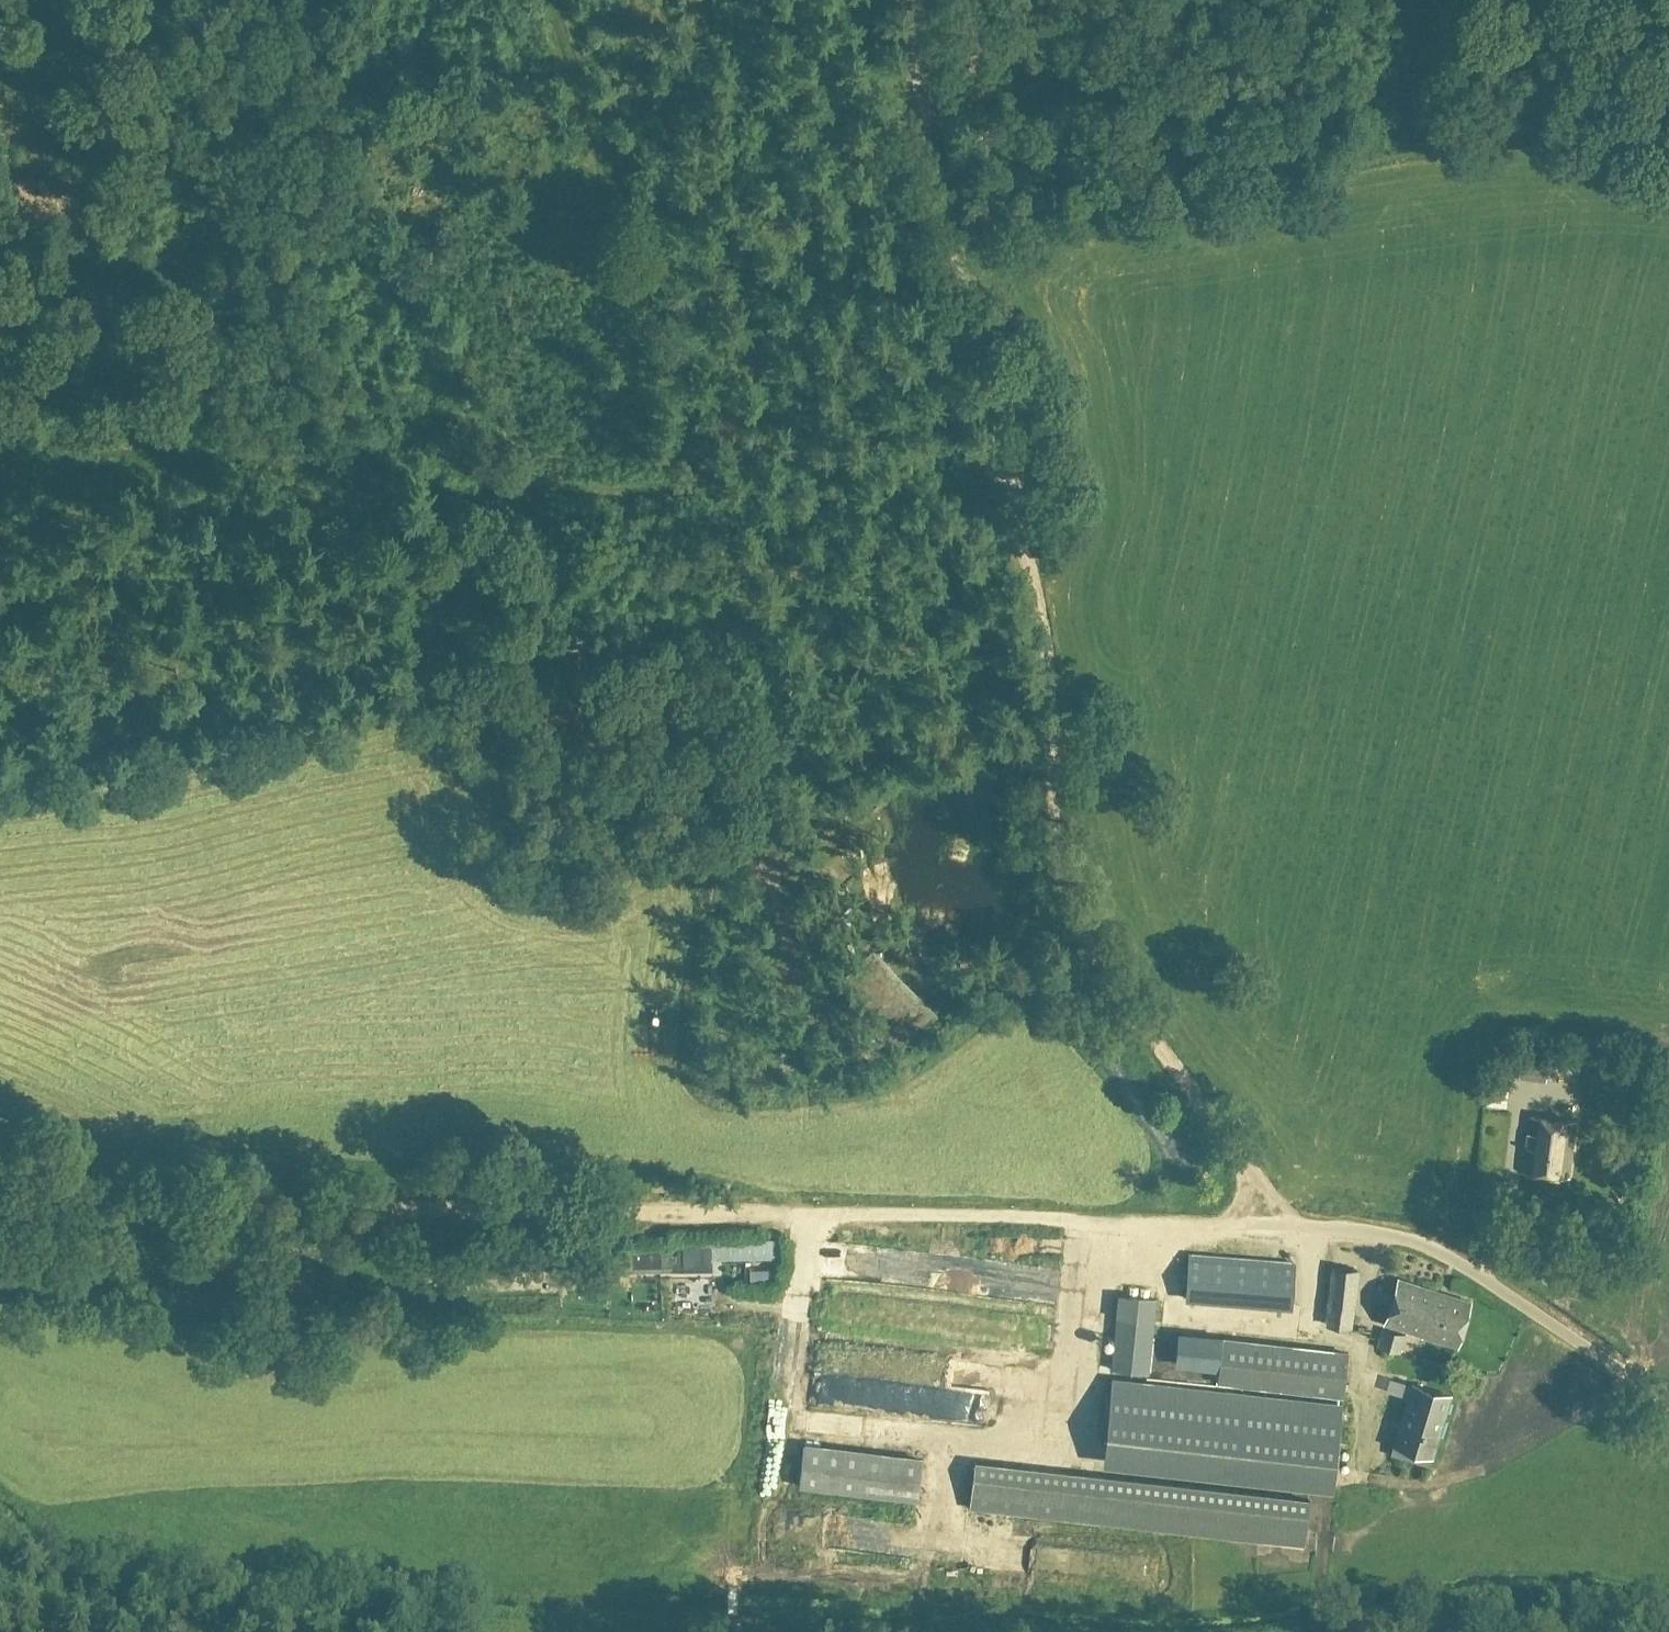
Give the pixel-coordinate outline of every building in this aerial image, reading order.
[(937,1020),(874,955),(838,989),(894,1054),(937,1020)] [(1530,1117),(1524,1175),(1570,1180),(1576,1122),(1530,1117)] [(1001,1163),(1010,1178),(1021,1171),(1013,1156),(1001,1163)] [(712,1251),(630,1253),(631,1272),(712,1270),(712,1251)] [(1331,1267),(1326,1326),(1351,1329),(1357,1270),(1331,1267)] [(1296,1309),(1298,1283),(1193,1277),(1192,1303),(1296,1309)] [(1470,1303),(1398,1280),(1385,1324),(1457,1347),(1470,1303)] [(1118,1293),(1110,1370),(1148,1374),(1158,1299),(1118,1293)] [(1377,1347),(1399,1353),(1404,1337),(1383,1331),(1377,1347)] [(1178,1340),(1176,1361),(1174,1375),(1342,1394),(1346,1353),(1179,1334),(1178,1340)] [(1392,1446),(1432,1457),(1450,1396),(1410,1385),(1392,1446)] [(1113,1391),(1105,1461),(1333,1488),(1341,1418),(1113,1391)] [(802,1488),(922,1499),(926,1455),(806,1444),(802,1488)] [(1318,1511),(980,1473),(975,1517),(1313,1555),(1318,1511)]
